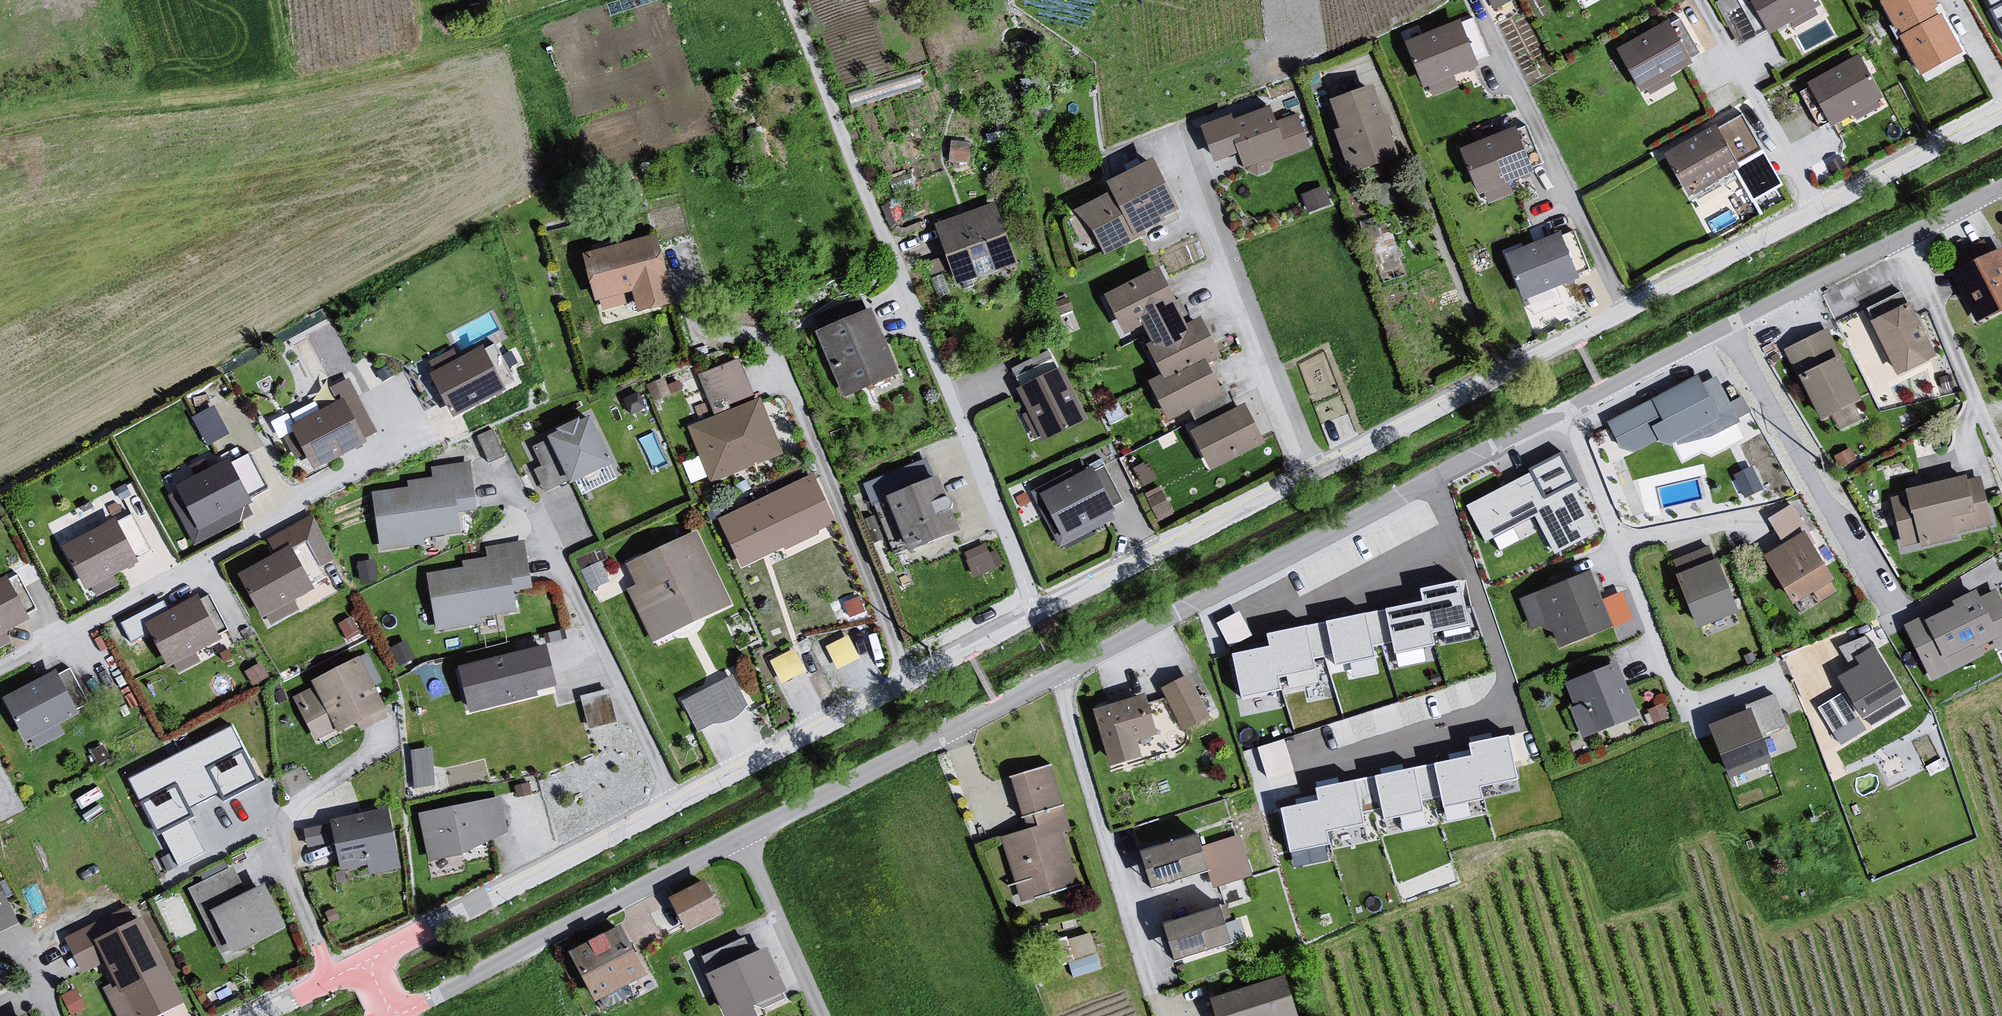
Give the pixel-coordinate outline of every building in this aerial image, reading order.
[(1771,39),(1789,28),(1791,32),(1817,20),(1808,0),(1745,0),(1771,39)] [(1880,6),(1921,79),(1961,57),(1928,0),(1891,0),(1880,6)] [(2001,27),(2001,0),(1991,0),(2001,27)] [(1473,21),(1405,46),(1426,102),(1458,93),(1454,79),(1477,74),(1477,69),(1490,61),(1473,21)] [(1666,27),(1617,56),(1637,97),(1690,71),(1666,27)] [(1858,62),(1804,91),(1833,131),(1853,120),(1856,125),(1879,111),(1880,102),(1858,62)] [(1372,93),(1327,105),(1338,132),(1333,135),(1348,176),(1394,161),(1372,93)] [(1270,110),(1224,127),(1243,169),(1253,180),(1267,176),(1273,165),(1311,151),(1296,119),(1276,126),(1270,110)] [(1717,132),(1664,159),(1688,200),(1735,173),(1717,132)] [(1515,133),(1458,152),(1477,202),(1482,201),(1491,209),(1509,199),(1509,187),(1532,176),(1515,133)] [(1151,163),(1104,185),(1110,197),(1074,213),(1105,255),(1162,219),(1176,212),(1151,163)] [(995,207),(936,230),(956,287),(1017,268),(995,207)] [(1562,234),(1505,259),(1521,305),(1527,303),(1532,313),(1561,304),(1555,293),(1577,281),(1562,234)] [(655,239),(581,259),(593,305),(599,304),(602,314),(627,306),(625,296),(632,295),(640,316),(672,309),(655,239)] [(1951,278),(1976,324),(2001,312),(2001,254),(2001,253),(1951,278)] [(1156,271),(1107,297),(1123,340),(1141,330),(1150,347),(1145,350),(1163,381),(1204,362),(1207,369),(1222,362),(1201,323),(1184,331),(1156,271)] [(1909,308),(1868,326),(1895,380),(1935,360),(1909,308)] [(814,334),(843,396),(896,376),(869,313),(814,334)] [(1826,336),(1783,354),(1819,422),(1858,405),(1826,336)] [(490,343),(426,378),(451,421),(512,384),(490,343)] [(698,377),(713,421),(754,406),(737,362),(698,377)] [(1204,362),(1163,381),(1148,387),(1165,424),(1223,393),(1207,369),(1204,362)] [(1061,372),(1014,393),(1044,443),(1088,422),(1061,372)] [(1697,380),(1651,403),(1661,423),(1649,428),(1658,443),(1675,447),(1709,438),(1738,425),(1737,417),(1728,404),(1712,382),(1701,388),(1697,380)] [(352,395),(288,426),(312,472),(360,450),(363,441),(377,437),(352,395)] [(214,436),(230,427),(215,402),(196,412),(201,421),(204,419),(214,436)] [(713,421),(687,430),(710,487),(781,458),(761,403),(754,406),(713,421)] [(1661,423),(1651,403),(1606,425),(1616,449),(1634,456),(1658,443),(1649,428),(1661,423)] [(1244,407),(1188,435),(1206,476),(1263,447),(1244,407)] [(556,435),(545,440),(568,488),(612,467),(591,418),(579,424),(577,419),(555,430),(556,435)] [(250,456),(166,491),(194,546),(252,517),(246,511),(251,509),(248,504),(269,493),(250,456)] [(1560,458),(1469,506),(1487,539),(1534,514),(1554,552),(1598,529),(1560,458)] [(407,493),(373,496),(382,557),(424,551),(423,543),(463,539),(460,516),(472,517),(477,512),(471,465),(429,469),(431,482),(408,484),(407,493)] [(1094,469),(1036,499),(1059,548),(1116,518),(1094,469)] [(811,478),(716,522),(739,571),(835,524),(811,478)] [(935,480),(883,499),(907,551),(954,533),(935,480)] [(1979,482),(1888,500),(1899,551),(1917,547),(1918,551),(1992,528),(1979,482)] [(113,521),(61,550),(86,590),(137,566),(113,521)] [(695,534),(625,566),(634,590),(625,593),(653,646),(732,610),(695,534)] [(1804,537),(1762,560),(1790,607),(1831,583),(1804,537)] [(305,544),(237,578),(267,631),(301,611),(292,603),(311,593),(312,585),(325,579),(305,544)] [(462,570),(427,577),(437,638),(482,631),(480,621),(516,617),(516,596),(534,593),(525,544),(485,550),(487,563),(462,565),(462,570)] [(603,557),(584,564),(591,583),(610,576),(603,557)] [(1713,565),(1676,578),(1696,629),(1734,617),(1713,565)] [(1589,574),(1530,596),(1533,618),(1541,634),(1553,637),(1560,649),(1611,631),(1589,574)] [(0,585),(0,652),(10,647),(3,637),(38,614),(16,578),(0,585)] [(1421,590),(1424,602),(1268,633),(1270,645),(1231,653),(1240,697),(1280,689),(1277,675),(1314,668),(1312,658),(1332,654),(1334,665),(1373,657),(1371,646),(1391,642),(1394,653),(1435,645),(1433,633),(1468,626),(1459,582),(1421,590)] [(1975,584),(1902,621),(1931,679),(1983,653),(1977,642),(1990,636),(1996,648),(2001,645),(2001,602),(1994,586),(1979,594),(1975,584)] [(209,595),(144,626),(145,635),(167,673),(171,671),(179,680),(200,666),(192,656),(232,634),(209,595)] [(1232,639),(1252,630),(1241,607),(1221,616),(1232,639)] [(829,641),(838,662),(860,652),(850,631),(829,641)] [(771,655),(781,677),(807,665),(797,643),(771,655)] [(544,646),(455,670),(467,717),(559,695),(544,646)] [(1854,664),(1838,680),(1864,717),(1900,697),(1868,648),(1851,657),(1854,664)] [(359,660),(312,685),(312,691),(293,701),(316,752),(356,729),(358,735),(388,720),(359,660)] [(682,695),(701,728),(750,700),(732,667),(682,695)] [(1618,667),(1564,686),(1575,711),(1570,713),(1580,742),(1638,720),(1618,667)] [(53,677),(2,705),(25,747),(31,746),(35,756),(65,740),(59,726),(87,708),(69,674),(57,680),(53,677)] [(1188,679),(1160,692),(1184,732),(1207,720),(1188,679)] [(1143,698),(1091,713),(1109,769),(1140,761),(1135,742),(1156,737),(1143,698)] [(1748,713),(1708,731),(1726,781),(1771,767),(1748,713)] [(224,793),(259,778),(236,723),(132,767),(174,864),(208,849),(188,803),(222,789),(224,793)] [(1258,742),(1271,779),(1297,770),(1284,733),(1258,742)] [(1471,744),(1473,757),(1317,788),(1319,799),(1281,807),(1290,851),(1330,844),(1327,830),(1363,822),(1361,812),(1382,808),(1384,820),(1423,812),(1421,801),(1441,797),(1443,808),(1485,800),(1482,788),(1518,780),(1509,737),(1471,744)] [(433,743),(412,744),(414,782),(434,781),(433,743)] [(1051,769),(1010,781),(1024,835),(1000,842),(1020,908),(1075,890),(1063,836),(1070,834),(1051,769)] [(450,812),(418,819),(430,865),(461,857),(508,836),(499,802),(450,812)] [(388,814),(330,825),(339,874),(368,872),(368,882),(401,876),(388,814)] [(1198,837),(1137,856),(1148,893),(1208,875),(1198,837)] [(233,872),(187,894),(226,970),(287,935),(262,889),(245,899),(233,872)] [(703,886),(667,902),(678,924),(687,935),(721,920),(703,886)] [(18,927),(0,893),(0,938),(18,927)] [(1217,910),(1162,929),(1171,964),(1229,948),(1217,910)] [(105,940),(93,947),(103,967),(130,1015),(170,1015),(182,1010),(138,923),(105,940)] [(93,947),(105,940),(97,925),(63,943),(79,977),(103,967),(93,947)] [(1093,929),(1070,933),(1078,969),(1100,964),(1093,929)] [(621,931),(566,958),(595,1005),(644,979),(621,931)] [(703,979),(723,1015),(733,1015),(754,1007),(761,1012),(781,1002),(779,996),(785,994),(765,952),(703,979)] [(1209,1003),(1213,1015),(1294,1015),(1282,982),(1209,1003)]
